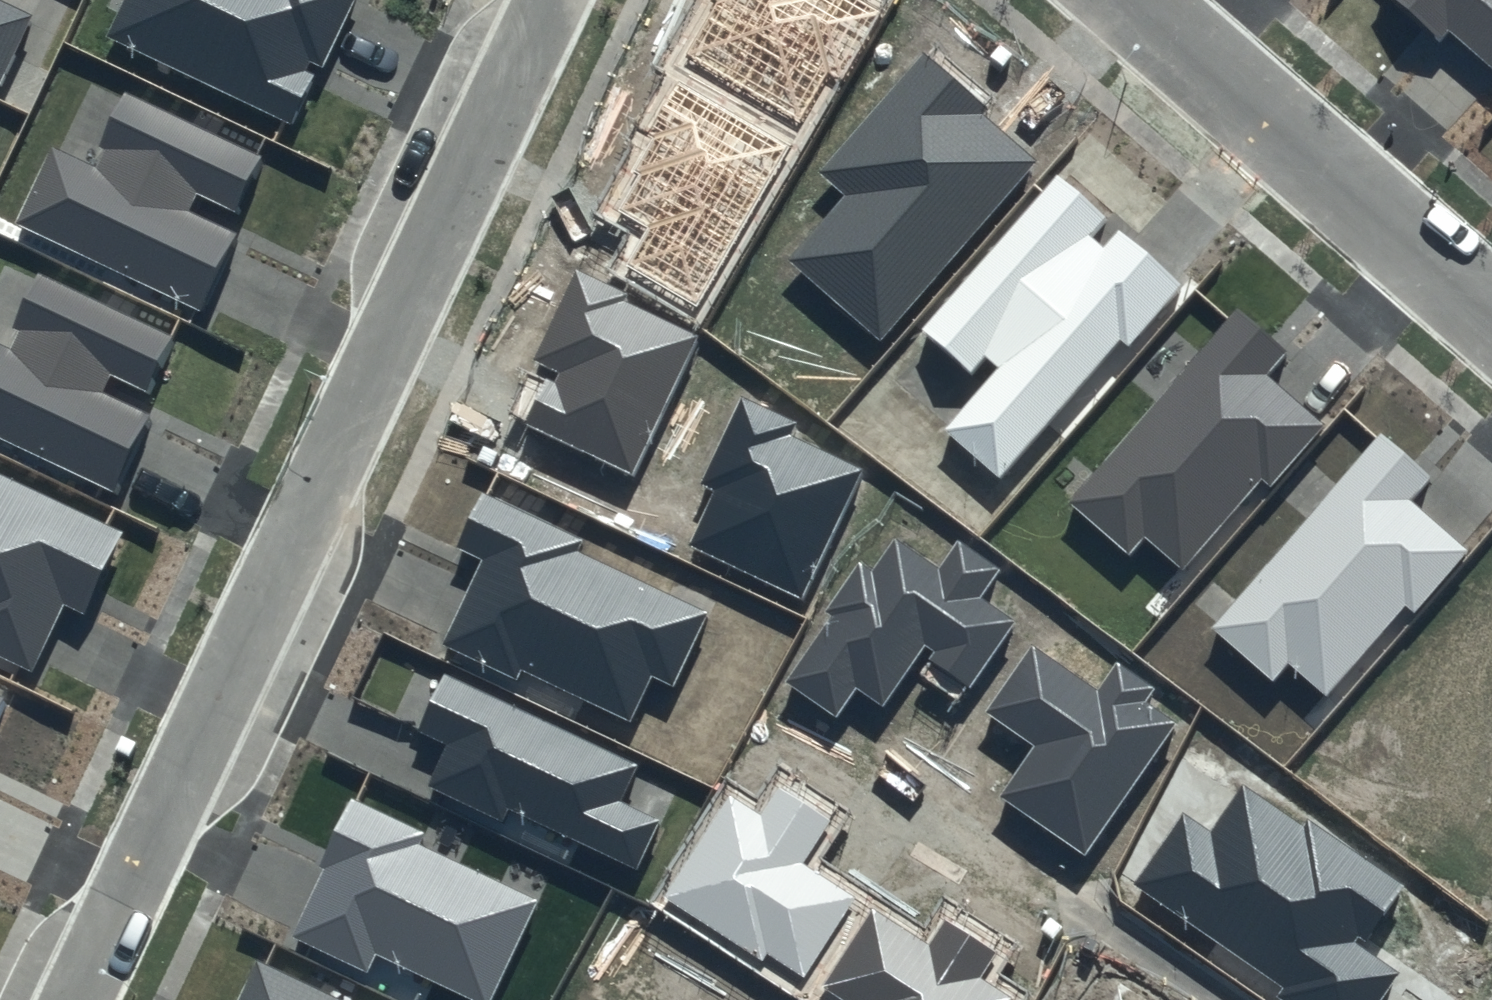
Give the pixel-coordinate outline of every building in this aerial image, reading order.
[(34,16),(0,0),(0,87),(34,16)] [(105,36),(289,124),(313,74),(306,71),(310,61),(322,67),(354,0),(123,0),(105,36)] [(877,13),(854,0),(710,0),(709,0),(715,3),(686,54),(797,117),(825,68),(840,76),(877,13)] [(1445,41),(1451,33),(1491,69),(1491,0),(1398,0),(1445,41)] [(989,107),(924,50),(819,171),(848,196),(792,260),(880,337),(1035,160),(982,114),(989,107)] [(792,146),(678,79),(646,132),(653,136),(633,169),(638,172),(617,208),(649,227),(625,267),(696,309),(792,146)] [(262,154),(126,90),(100,144),(109,149),(100,166),(53,144),(16,222),(200,309),(237,233),(190,211),(199,194),(235,211),(262,154)] [(1108,219),(1057,175),(924,329),(971,369),(984,354),(999,368),(945,431),(999,477),(1118,339),(1129,348),(1184,285),(1117,227),(1101,245),(1092,237),(1108,219)] [(628,293),(577,268),(533,360),(549,368),(522,425),(633,477),(700,337),(624,301),(628,293)] [(38,272),(12,327),(21,331),(12,349),(0,343),(0,439),(112,492),(149,416),(102,394),(111,376),(147,393),(174,337),(38,272)] [(1286,352),(1238,310),(1069,502),(1128,554),(1144,536),(1182,569),(1261,479),(1271,488),(1326,425),(1268,373),(1286,352)] [(796,424),(742,398),(702,485),(713,490),(687,546),(802,599),(862,470),(790,436),(796,424)] [(1429,477),(1381,435),(1212,627),(1272,679),(1287,661),(1325,693),(1404,603),(1414,612),(1470,549),(1411,498),(1429,477)] [(0,473),(0,657),(34,672),(65,606),(85,615),(124,531),(0,473)] [(583,539),(483,491),(456,548),(481,560),(439,646),(517,683),(523,671),(629,721),(652,673),(674,684),(708,612),(578,550),(583,539)] [(892,539),(871,570),(860,562),(826,611),(833,615),(787,682),(836,716),(856,688),(884,707),(926,647),(933,652),(927,659),(969,688),(1015,623),(978,598),(998,570),(958,542),(938,570),(892,539)] [(1098,691),(1033,645),(987,711),(1037,746),(1002,796),(1084,853),(1175,723),(1146,703),(1155,689),(1117,663),(1098,691)] [(641,762),(447,669),(417,730),(446,744),(426,786),(503,822),(510,808),(637,868),(661,818),(623,800),(641,762)] [(1309,819),(1304,827),(1241,784),(1210,829),(1183,811),(1133,884),(1283,987),(1277,996),(1282,999),(1380,999),(1399,973),(1363,948),(1406,886),(1309,819)] [(829,821),(778,788),(760,817),(728,797),(663,898),(763,962),(767,955),(803,978),(855,898),(802,864),(829,821)] [(352,799),(320,867),(325,869),(293,938),(367,973),(376,954),(475,999),(492,999),(539,899),(419,843),(424,833),(352,799)] [(872,907),(819,987),(839,999),(1008,999),(1010,998),(980,978),(997,952),(944,919),(928,943),(872,907)] [(257,961),(239,999),(341,999),(257,961)] [(1104,962),(1079,999),(1162,999),(1104,962)]
